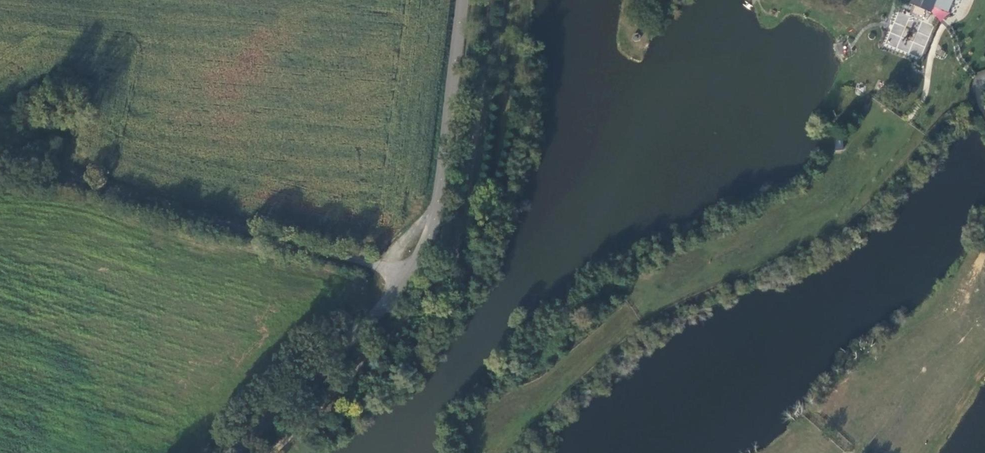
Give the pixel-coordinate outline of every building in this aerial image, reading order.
[(911,15),(932,21),(939,0),(917,0),(911,15)] [(898,12),(885,45),(921,58),(933,26),(918,21),(918,20),(898,12)]
